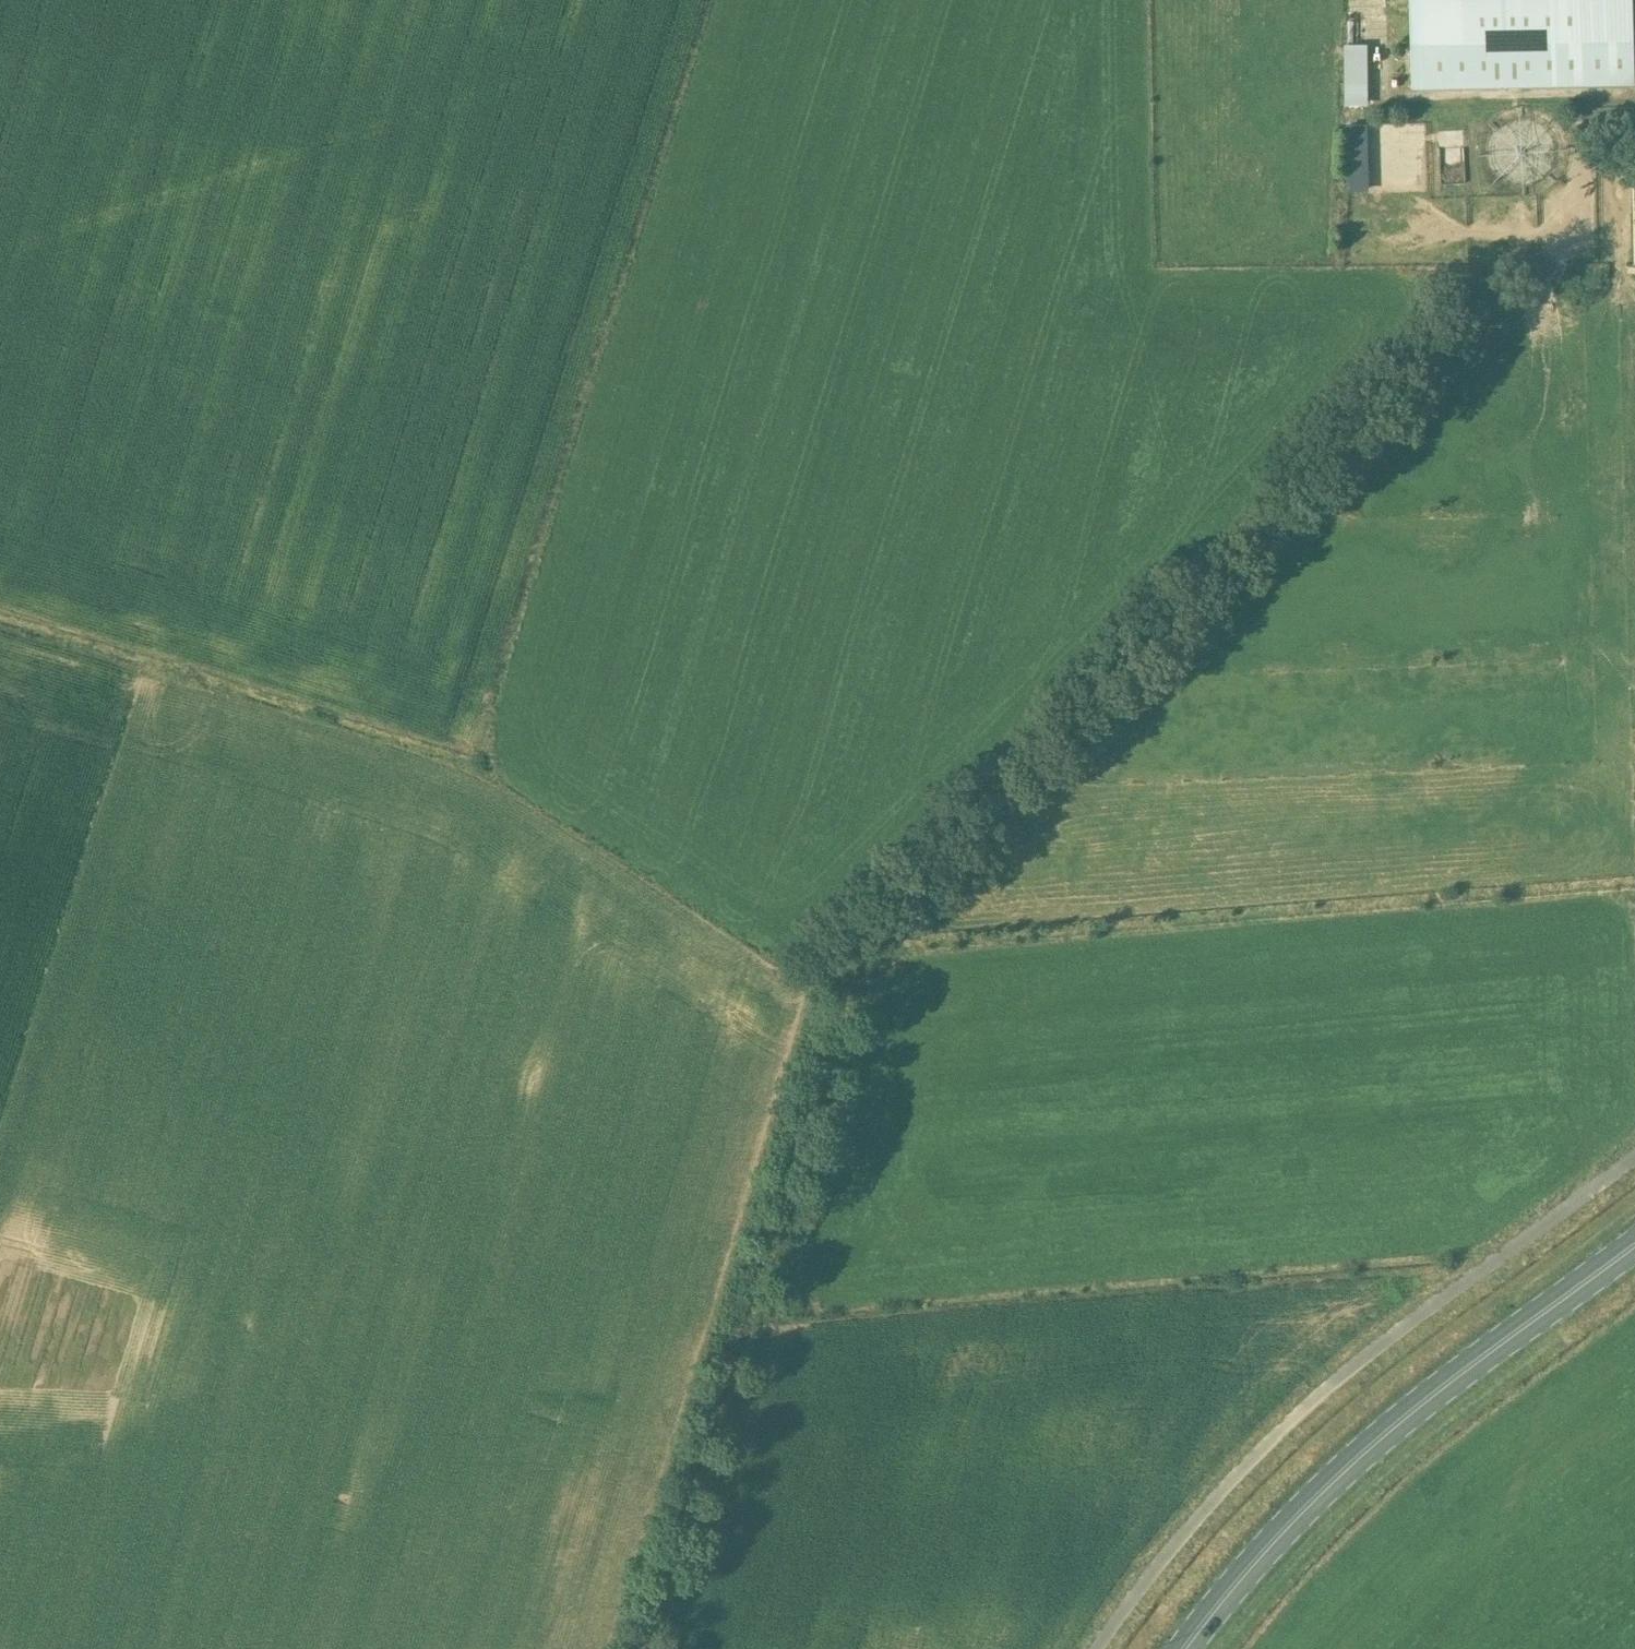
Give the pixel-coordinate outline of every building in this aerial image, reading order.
[(1414,71),(1400,72),(1400,82),(1414,82),(1414,89),(1634,85),(1632,0),(1413,0),(1414,71)] [(1368,42),(1344,42),(1344,105),(1368,105),(1368,42)] [(1349,122),(1348,189),(1368,190),(1369,122),(1349,122)]
